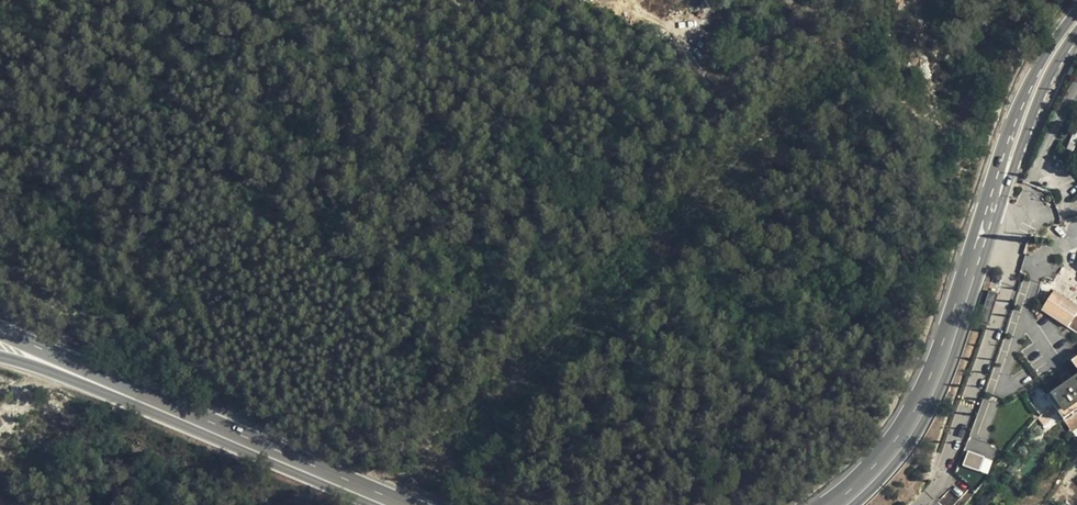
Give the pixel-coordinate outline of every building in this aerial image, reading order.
[(1076,331),(1076,303),(1051,290),(1040,314),(1076,331)] [(1048,390),(1063,413),(1076,405),(1076,371),(1048,390)] [(967,451),(962,465),(988,474),(993,460),(967,451)] [(961,465),(957,477),(981,486),(985,474),(961,465)]
